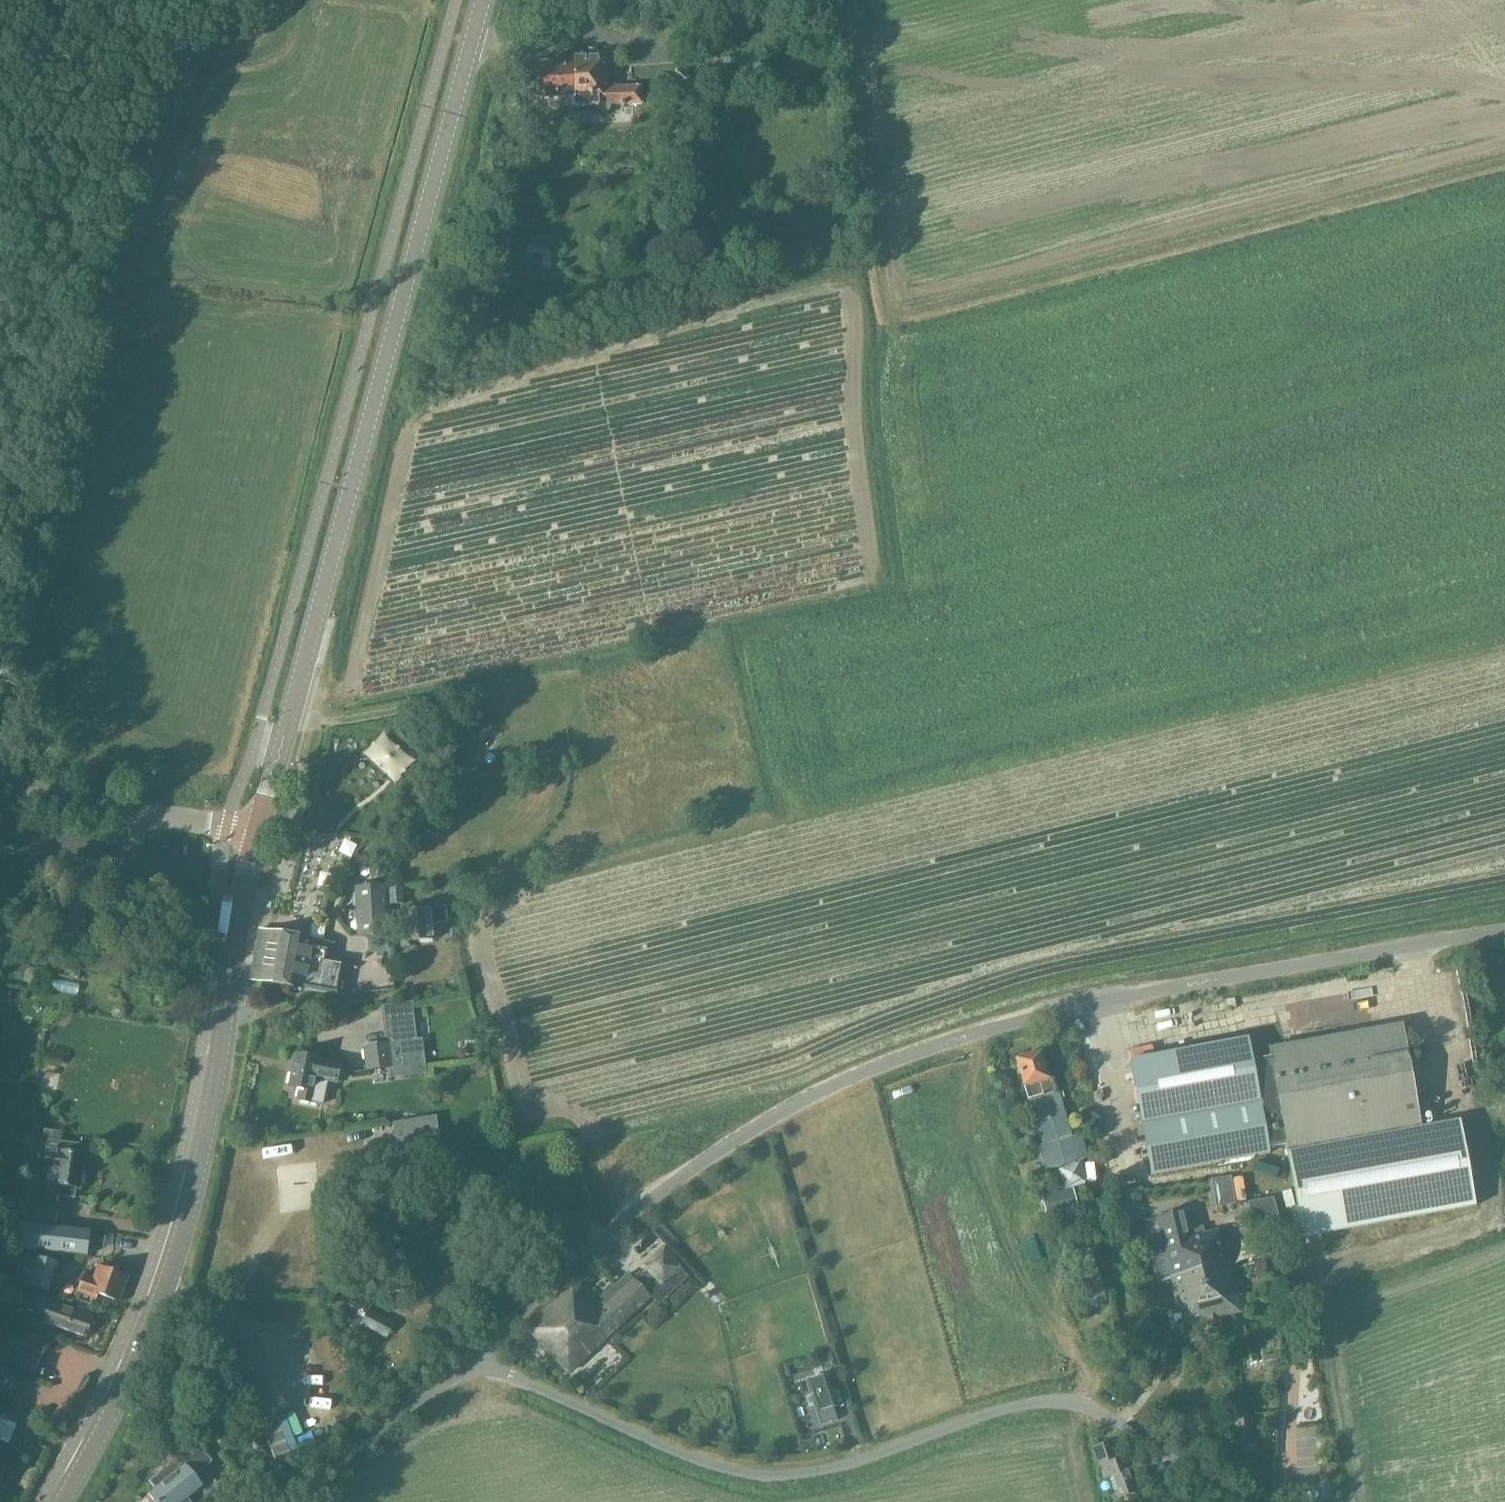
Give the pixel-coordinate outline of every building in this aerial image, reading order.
[(590,89),(592,109),(594,109),(594,112),(598,117),(606,116),(610,113),(610,107),(643,107),(642,89),(609,90),(608,55),(573,56),(573,63),(574,63),(575,90),(590,89)] [(737,65),(738,79),(741,94),(773,90),(769,61),(759,62),(758,56),(749,57),(750,64),(737,65)] [(575,109),(592,109),(590,89),(575,90),(574,63),(573,63),(538,65),(539,84),(540,111),(547,116),(559,116),(565,110),(565,102),(574,101),(575,109)] [(360,889),(363,938),(367,938),(369,955),(388,953),(387,936),(384,887),(360,889)] [(403,903),(402,887),(384,887),(385,904),(403,903)] [(446,908),(415,911),(399,913),(403,949),(416,947),(416,942),(436,940),(435,925),(447,923),(446,908)] [(259,932),(250,980),(303,991),(338,996),(345,965),(331,963),(333,946),(259,932)] [(28,975),(27,991),(37,992),(38,977),(28,975)] [(385,1042),(362,1045),(363,1048),(366,1074),(380,1072),(381,1072),(382,1078),(388,1078),(412,1075),(424,1074),(420,1041),(417,1041),(412,1001),(380,1006),(385,1042)] [(1247,1040),(1130,1062),(1151,1176),(1269,1154),(1268,1149),(1286,1146),(1286,1151),(1303,1239),(1474,1207),(1458,1122),(1421,1129),(1420,1125),(1401,1028),(1268,1054),(1269,1059),(1251,1063),(1247,1040)] [(1488,1061),(1499,1071),(1504,1064),(1504,1059),(1496,1052),(1488,1061)] [(1041,1145),(1048,1170),(1084,1159),(1078,1138),(1075,1139),(1074,1135),(1071,1136),(1057,1091),(1055,1092),(1046,1063),(1043,1064),(1040,1053),(1015,1060),(1027,1101),(1030,1100),(1043,1144),(1041,1145)] [(289,1088),(299,1090),(296,1101),(322,1106),(327,1082),(336,1084),(340,1066),(296,1057),(289,1088)] [(397,1145),(424,1141),(420,1116),(393,1120),(397,1145)] [(1093,1119),(1077,1123),(1080,1135),(1095,1132),(1093,1119)] [(42,1140),(37,1172),(44,1173),(43,1185),(54,1186),(53,1197),(74,1199),(75,1189),(79,1190),(84,1157),(80,1156),(82,1146),(61,1143),(42,1140)] [(1103,1155),(1095,1158),(1097,1166),(1106,1164),(1103,1155)] [(1213,1181),(1209,1182),(1213,1207),(1217,1207),(1235,1204),(1230,1179),(1213,1181)] [(1071,1187),(1041,1196),(1046,1215),(1077,1206),(1071,1187)] [(1273,1199),(1249,1204),(1251,1218),(1266,1226),(1279,1223),(1273,1199)] [(16,1223),(56,1228),(58,1206),(19,1201),(16,1223)] [(1165,1246),(1150,1249),(1158,1281),(1172,1277),(1228,1264),(1220,1231),(1204,1235),(1203,1231),(1190,1234),(1185,1212),(1171,1215),(1158,1218),(1165,1246)] [(16,1248),(86,1257),(89,1234),(18,1225),(16,1248)] [(646,1268),(661,1287),(679,1271),(663,1253),(646,1268)] [(55,1267),(36,1260),(18,1255),(10,1284),(34,1290),(48,1294),(55,1267)] [(1180,1310),(1168,1313),(1172,1328),(1245,1310),(1242,1294),(1235,1296),(1228,1264),(1172,1277),(1180,1310)] [(84,1275),(78,1292),(78,1296),(96,1302),(97,1297),(119,1304),(128,1280),(97,1270),(93,1278),(84,1275)] [(1078,1277),(1086,1308),(1105,1302),(1097,1272),(1078,1277)] [(569,1289),(527,1329),(568,1373),(606,1338),(609,1340),(618,1331),(616,1329),(649,1298),(627,1275),(602,1299),(606,1303),(596,1313),(584,1301),(582,1302),(569,1289)] [(19,1291),(10,1308),(22,1314),(31,1296),(19,1291)] [(92,1319),(86,1317),(92,1304),(80,1300),(75,1311),(32,1293),(31,1296),(26,1309),(44,1316),(42,1320),(43,1321),(42,1324),(86,1339),(92,1319)] [(379,1335),(386,1321),(369,1312),(361,1327),(379,1335)] [(28,1336),(25,1344),(15,1371),(33,1377),(47,1343),(28,1336)] [(5,1366),(8,1356),(0,1353),(0,1364),(5,1366)] [(831,1355),(819,1359),(823,1371),(835,1367),(831,1355)] [(15,1398),(22,1381),(0,1369),(0,1392),(15,1398)] [(790,1369),(783,1371),(785,1377),(792,1375),(790,1369)] [(806,1383),(816,1414),(835,1408),(825,1377),(806,1383)] [(7,1448),(18,1422),(20,1417),(9,1413),(11,1409),(1,1404),(0,1407),(0,1444),(7,1448)] [(277,1427),(262,1433),(276,1467),(291,1461),(277,1427)] [(1107,1440),(1095,1444),(1105,1475),(1112,1473),(1114,1474),(1117,1484),(1118,1484),(1116,1489),(1126,1494),(1127,1492),(1135,1490),(1127,1465),(1131,1463),(1131,1461),(1135,1456),(1135,1455),(1134,1453),(1138,1452),(1135,1444),(1127,1447),(1129,1453),(1115,1458),(1113,1451),(1111,1452),(1107,1440)] [(155,1489),(149,1494),(155,1501),(191,1501),(188,1498),(203,1486),(194,1474),(212,1460),(198,1442),(149,1481),(155,1489)] [(6,1467),(8,1460),(0,1457),(0,1483),(6,1467)] [(28,1467),(20,1485),(29,1489),(37,1471),(28,1467)]
